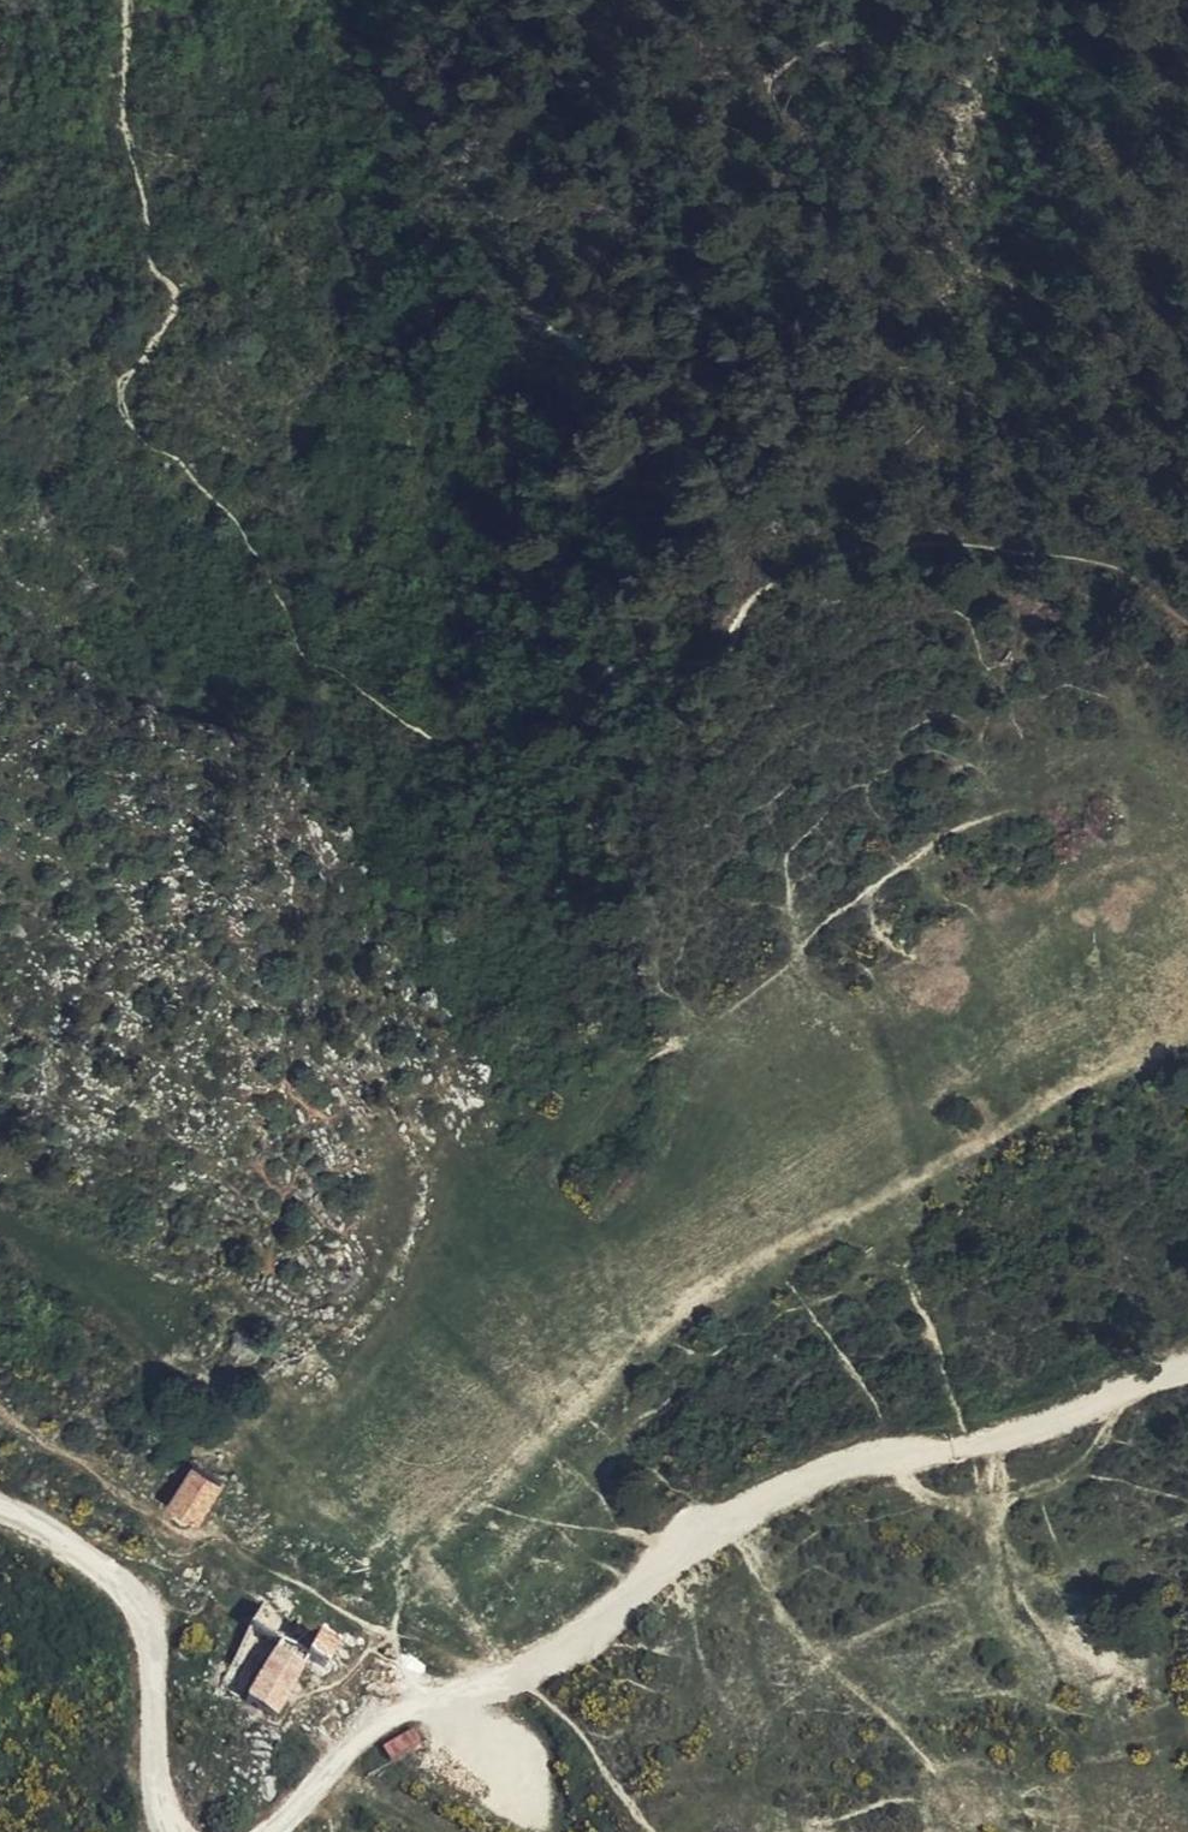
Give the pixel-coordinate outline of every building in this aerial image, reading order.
[(228,1478),(194,1453),(168,1492),(203,1515),(228,1478)]
